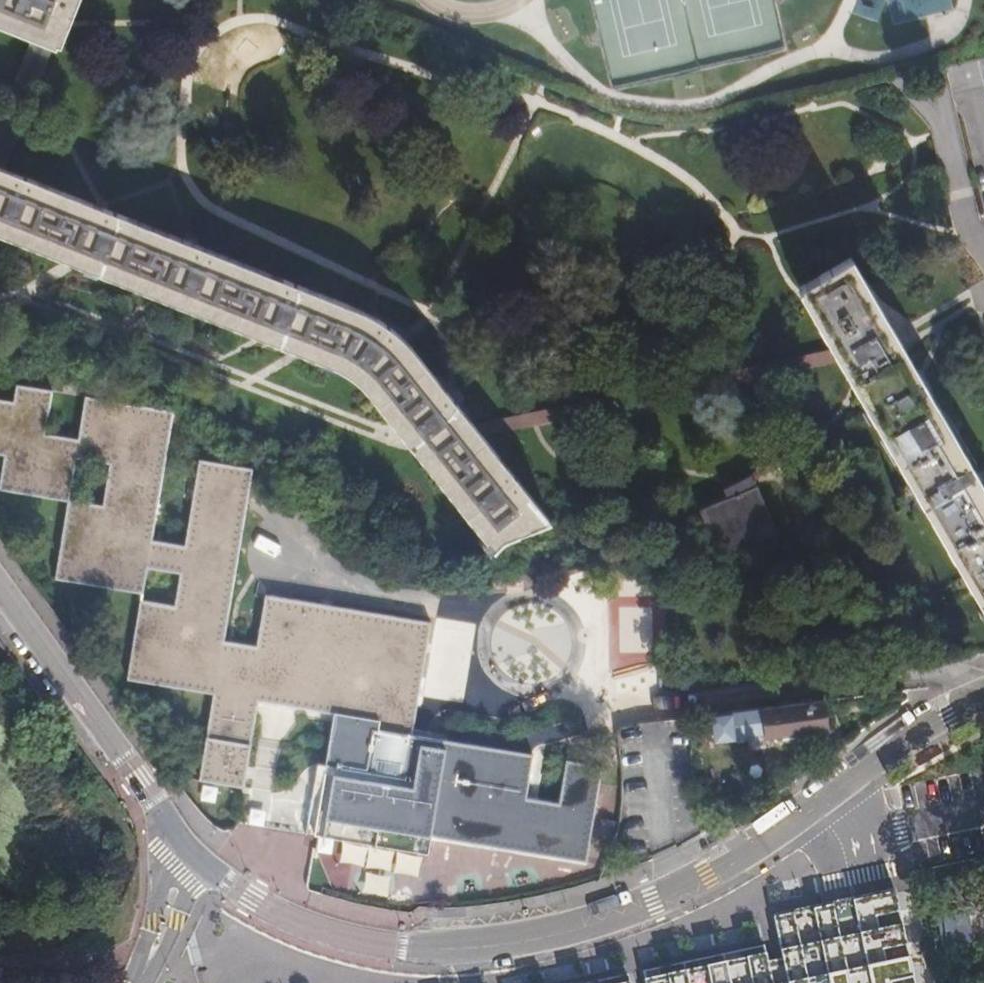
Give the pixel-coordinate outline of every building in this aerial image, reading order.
[(51,39),(64,44),(70,26),(80,0),(0,0),(0,20),(51,39)] [(890,21),(951,11),(949,0),(886,0),(890,21)] [(296,347),(342,364),(354,371),(365,379),(375,389),(407,434),(492,550),(508,539),(550,523),(479,426),(428,357),(420,347),(411,337),(401,329),(391,321),(380,314),(369,308),(359,304),(357,303),(101,208),(0,170),(0,236),(296,347)] [(793,286),(832,354),(983,604),(983,494),(973,477),(895,339),(848,255),(793,286)] [(469,743),(408,732),(399,771),(368,765),(374,726),(406,732),(425,621),(263,592),(254,644),(224,638),(253,468),(199,458),(185,544),(151,538),(172,411),(86,396),(79,439),(46,433),(53,391),(17,385),(13,401),(0,399),(0,454),(5,455),(0,485),(69,496),(57,576),(142,591),(146,566),(179,573),(171,614),(138,607),(125,676),(212,691),(196,776),(241,783),(256,699),(331,712),(317,796),(309,795),(303,830),(317,833),(329,834),(372,841),(426,848),(431,832),(579,858),(596,761),(563,755),(553,797),(519,790),(526,753),(469,743)] [(748,486),(699,512),(725,559),(758,541),(756,536),(772,529),(748,486)] [(643,665),(644,695),(679,691),(678,662),(643,665)] [(827,701),(712,714),(716,737),(747,733),(745,724),(765,721),(767,736),(830,731),(827,701)] [(889,889),(863,894),(771,915),(777,943),(598,982),(910,982),(889,889)] [(963,916),(936,916),(937,949),(964,948),(963,916)]
